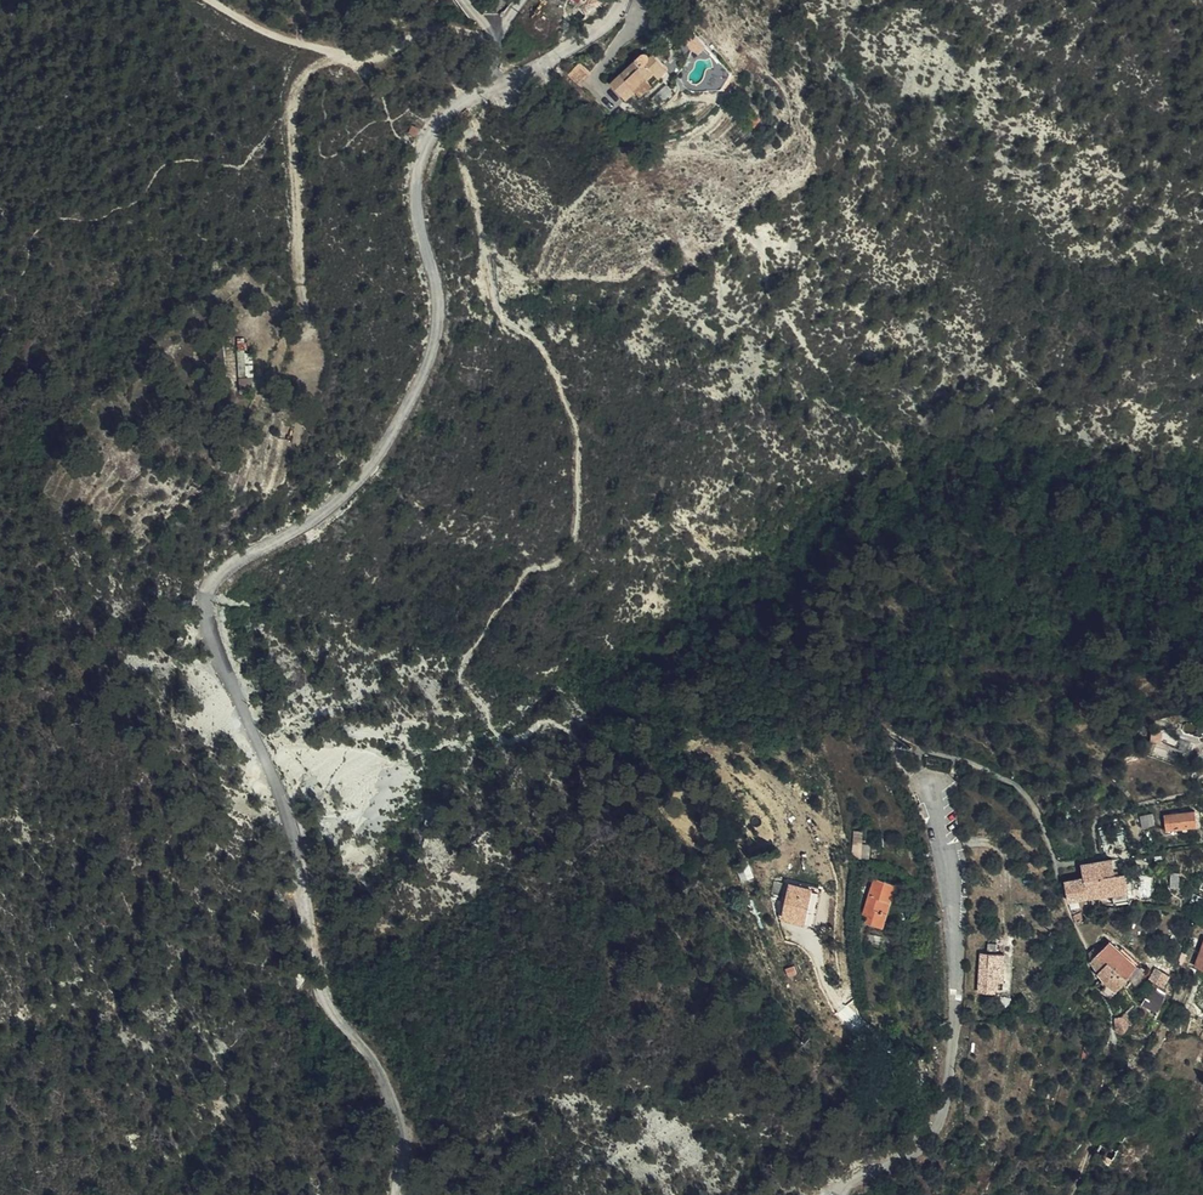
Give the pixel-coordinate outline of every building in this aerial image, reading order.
[(581,57),(569,69),(581,82),(593,69),(581,57)] [(632,103),(641,95),(651,85),(659,77),(664,83),(673,74),(658,58),(654,63),(647,58),(616,87),(632,103)] [(651,85),(641,95),(647,99),(656,90),(651,85)] [(436,103),(443,96),(440,91),(431,96),(436,103)] [(1142,796),(1145,802),(1163,793),(1161,786),(1142,796)] [(1159,831),(1171,828),(1169,817),(1157,820),(1159,831)] [(1202,831),(1202,817),(1183,820),(1184,834),(1202,831)] [(866,845),(853,845),(854,860),(866,860),(866,845)] [(1117,866),(1111,867),(1101,869),(1104,887),(1105,895),(1121,893),(1122,900),(1123,904),(1137,902),(1133,874),(1119,876),(1117,866)] [(1104,887),(1101,869),(1086,871),(1088,883),(1089,890),(1104,887)] [(897,896),(902,898),(905,885),(882,879),(874,912),(879,914),(876,924),(889,928),(897,896)] [(1088,883),(1068,887),(1073,907),(1091,903),(1090,898),(1089,890),(1088,883)] [(1105,895),(1104,887),(1089,890),(1090,898),(1097,897),(1105,895)] [(889,928),(893,930),(902,898),(897,896),(889,928)] [(795,931),(821,932),(821,898),(797,898),(795,931)] [(1098,902),(1091,903),(1093,916),(1101,915),(1098,902)] [(871,923),(876,924),(879,914),(874,912),(871,923)] [(1082,917),(1077,920),(1080,928),(1086,925),(1082,917)] [(1167,943),(1171,934),(1162,929),(1157,938),(1167,943)] [(1113,964),(1121,955),(1112,947),(1105,955),(1113,964)] [(1121,972),(1120,971),(1113,964),(1105,955),(1095,967),(1098,971),(1106,982),(1109,985),(1121,972)] [(1120,971),(1128,961),(1121,955),(1113,964),(1120,971)] [(999,999),(1000,988),(1001,974),(1008,971),(1008,961),(984,960),(982,998),(999,999)] [(1140,972),(1128,961),(1120,971),(1121,972),(1131,983),(1133,980),(1140,972)] [(1001,974),(1000,988),(1007,988),(1008,971),(1001,974)] [(1172,979),(1158,971),(1152,982),(1152,984),(1165,993),(1167,990),(1172,979)] [(1105,989),(1114,1000),(1120,995),(1131,983),(1121,972),(1109,985),(1107,988),(1105,989)] [(1124,1019),(1118,1022),(1117,1036),(1131,1026),(1124,1019)] [(1103,1148),(1098,1156),(1116,1168),(1121,1159),(1103,1148)]
